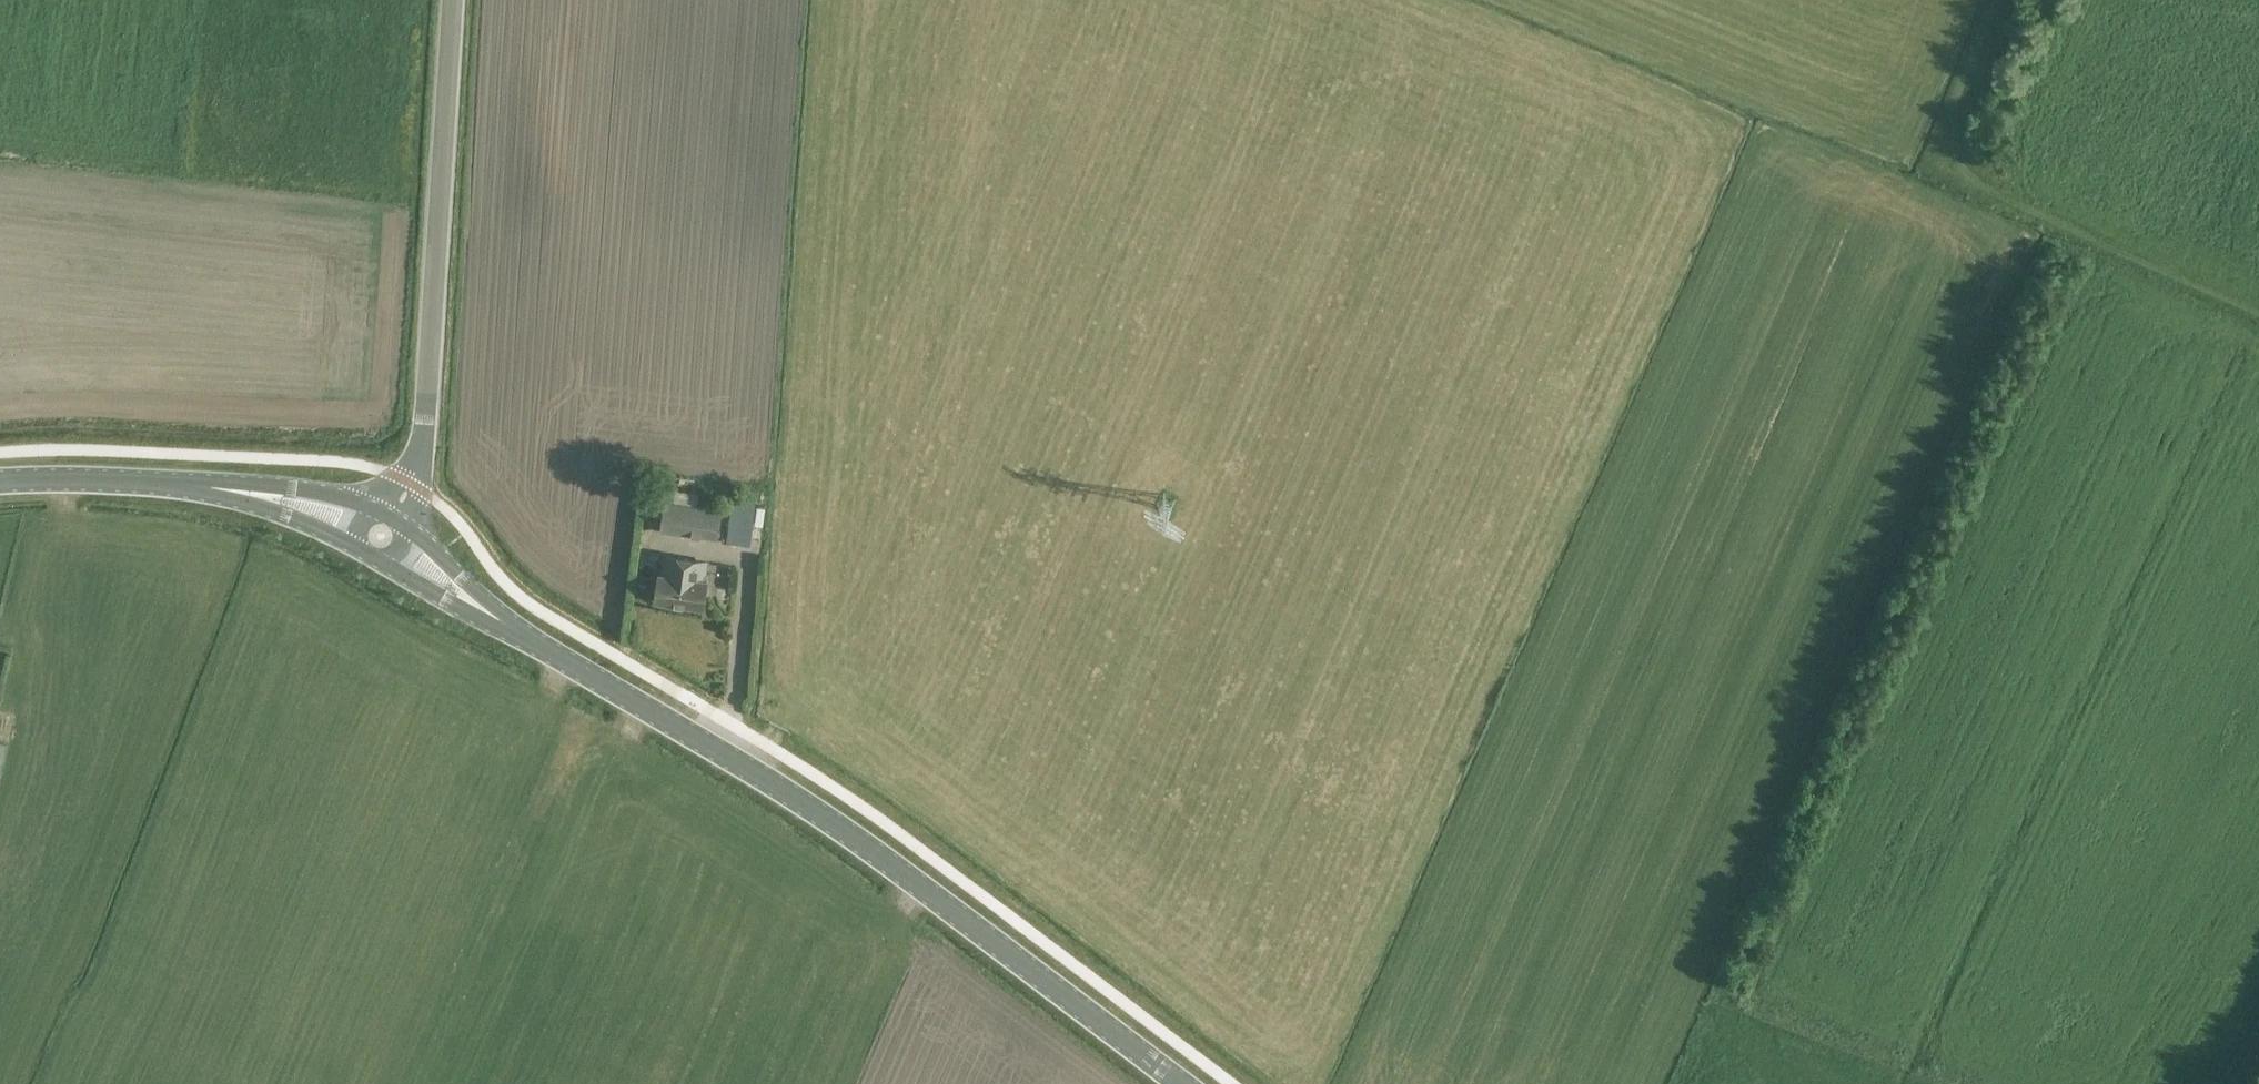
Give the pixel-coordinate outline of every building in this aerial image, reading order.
[(727,539),(750,543),(756,498),(733,495),(727,539)] [(718,539),(723,508),(664,500),(660,532),(718,539)] [(656,600),(703,606),(707,575),(702,575),(704,562),(667,557),(665,574),(659,573),(656,600)]
